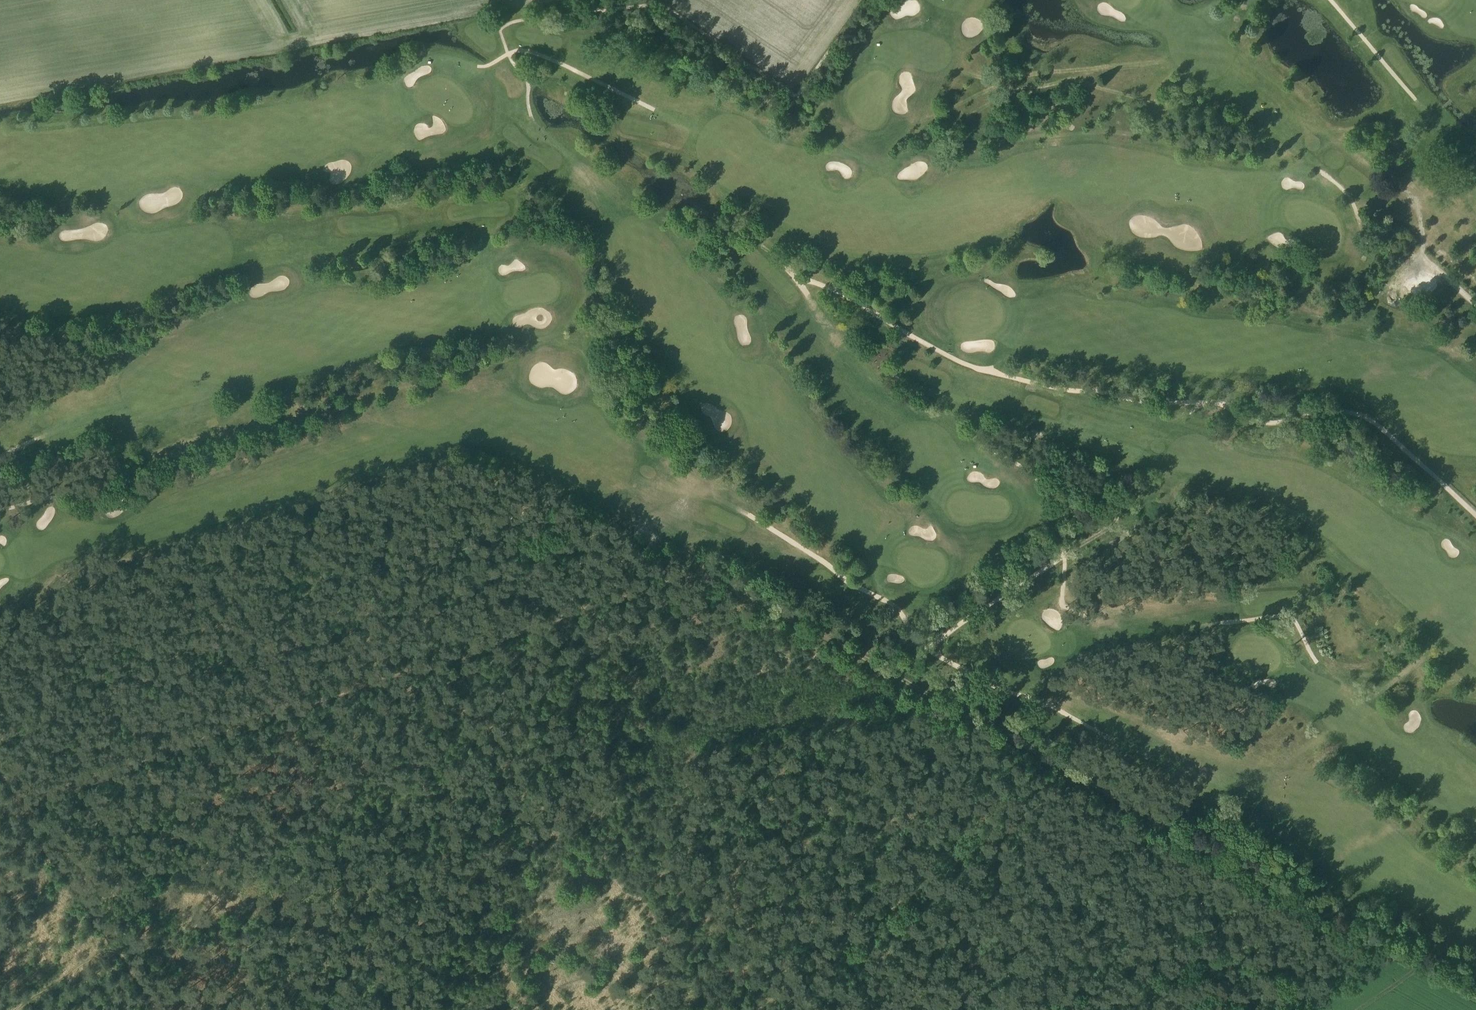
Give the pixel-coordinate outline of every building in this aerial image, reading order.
[(8,580),(1,576),(0,577),(0,594),(8,580)]
